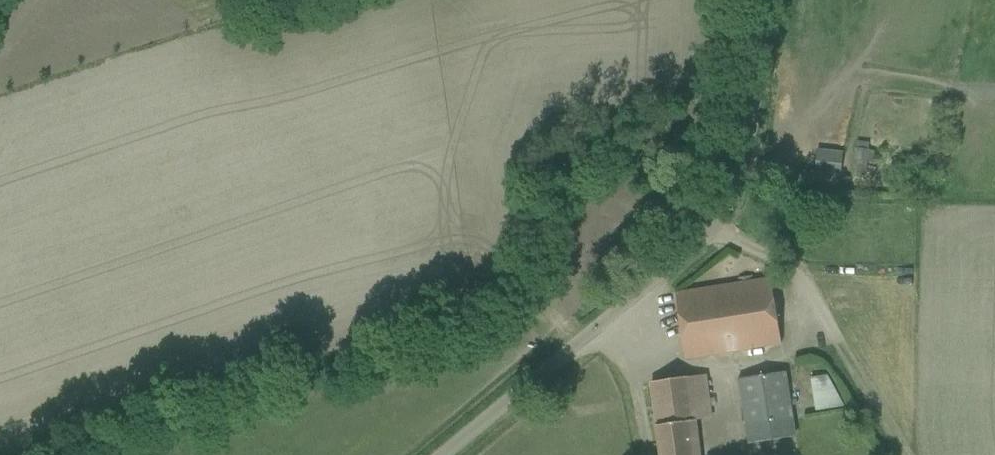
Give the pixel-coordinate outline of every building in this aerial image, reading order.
[(855,149),(853,172),(867,174),(869,150),(855,149)] [(842,153),(816,150),(815,162),(841,165),(842,153)] [(675,293),(685,359),(781,344),(770,278),(675,293)] [(784,371),(736,379),(744,426),(792,419),(784,371)] [(692,396),(689,377),(650,382),(660,454),(700,454),(692,396)]
